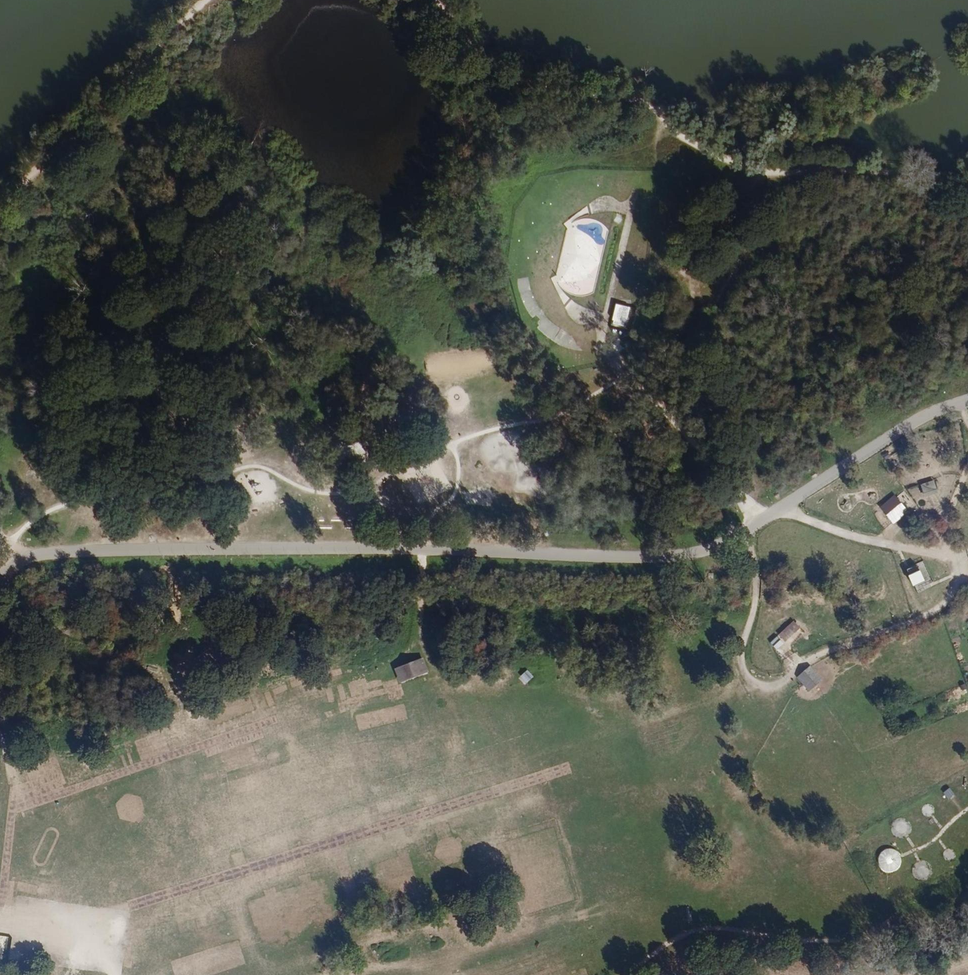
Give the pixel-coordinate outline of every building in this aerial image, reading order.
[(626,327),(631,306),(617,303),(611,323),(626,327)] [(632,324),(636,308),(631,307),(627,323),(632,324)] [(934,479),(919,483),(922,495),(938,491),(934,479)] [(907,512),(895,496),(880,509),(892,525),(907,512)] [(910,575),(923,569),(920,564),(907,569),(910,575)] [(914,586),(927,581),(922,570),(910,575),(914,586)] [(793,621),(778,634),(784,641),(799,628),(793,621)] [(784,644),(777,637),(768,644),(776,653),(784,644)] [(425,656),(395,669),(402,683),(431,671),(425,656)] [(822,679),(811,666),(796,679),(807,692),(822,679)] [(525,684),(534,677),(528,670),(519,677),(525,684)] [(948,799),(955,794),(950,788),(944,792),(948,799)] [(905,833),(907,823),(897,822),(895,832),(905,833)] [(899,849),(880,850),(881,872),(900,871),(899,849)]
